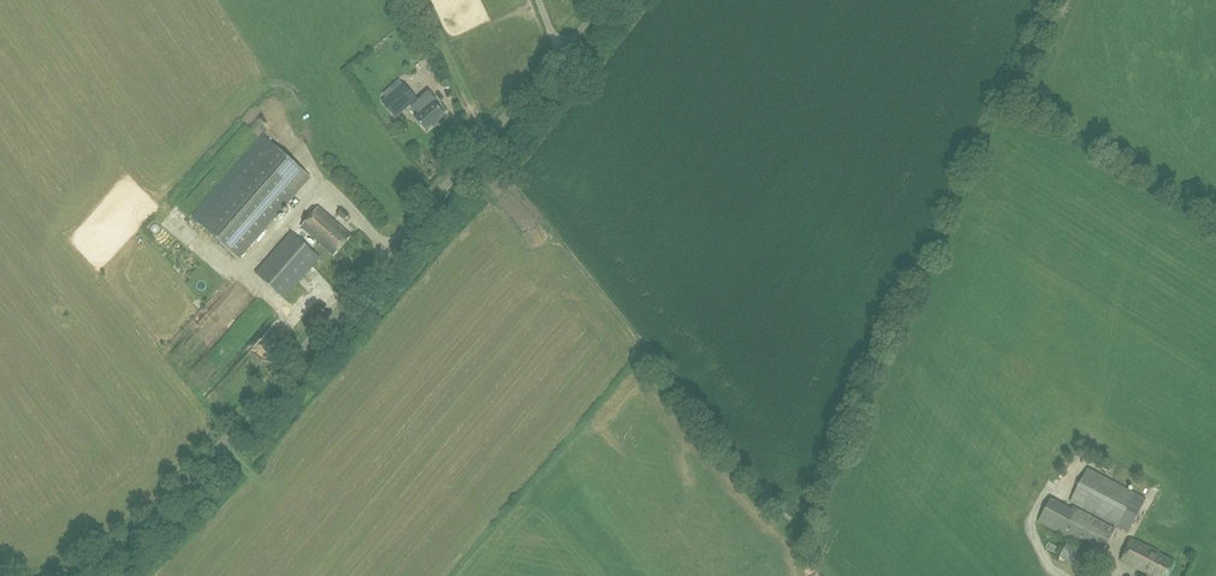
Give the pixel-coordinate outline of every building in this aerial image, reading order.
[(404,82),(402,83),(386,97),(382,100),(396,117),(417,98),(404,82)] [(435,99),(429,91),(412,105),(419,114),(414,118),(425,131),(444,115),(433,102),(435,99)] [(240,259),(311,177),(264,135),(192,216),(240,259)] [(333,257),(351,237),(319,208),(301,228),(333,257)] [(345,221),(349,215),(342,209),(337,215),(345,221)] [(285,299),(320,258),(291,233),(256,273),(285,299)] [(1117,526),(1134,494),(1088,469),(1070,501),(1117,526)] [(1072,508),(1051,497),(1038,522),(1089,549),(1087,551),(1068,541),(1059,557),(1092,574),(1115,529),(1073,507),(1072,508)] [(1174,562),(1158,554),(1159,553),(1132,538),(1121,560),(1151,575),(1154,575),(1167,575),(1174,562)]
